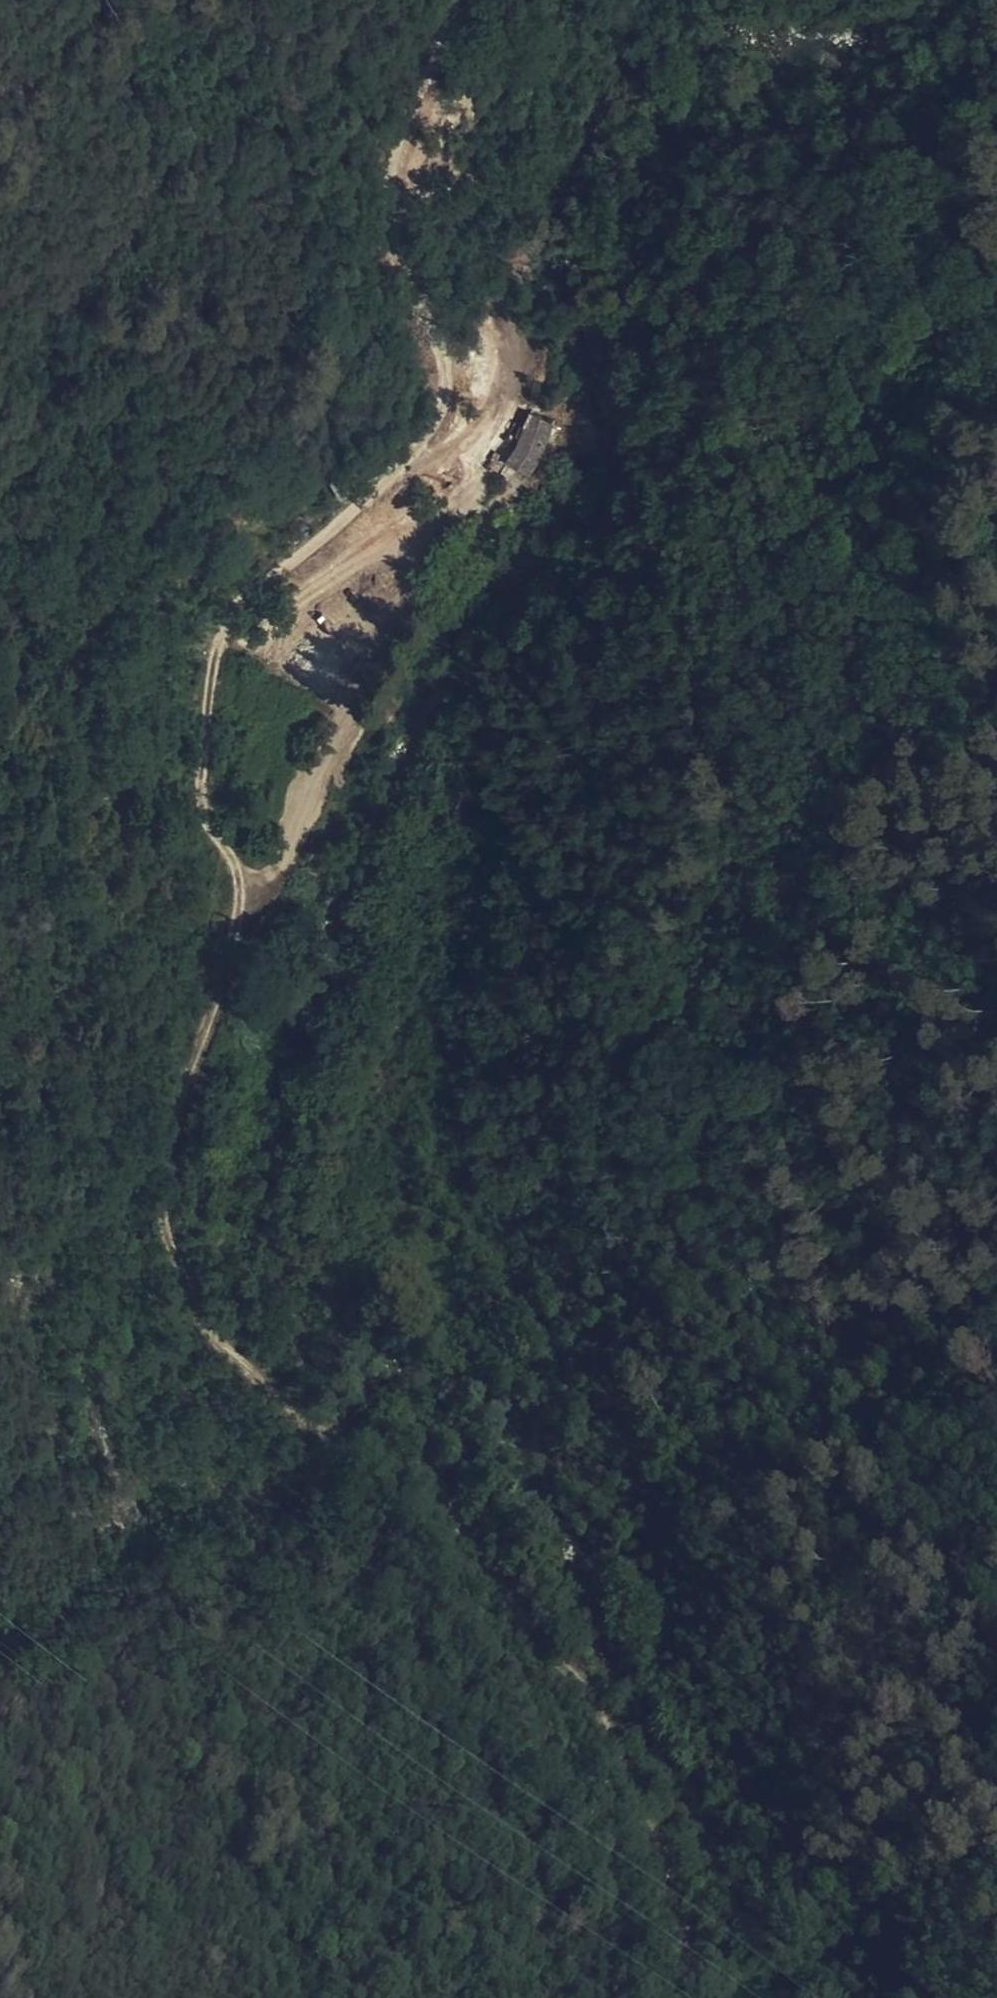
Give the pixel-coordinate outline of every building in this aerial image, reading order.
[(537,430),(512,421),(501,455),(489,471),(507,485),(522,466),(537,430)] [(324,630),(293,644),(305,672),(337,658),(324,630)]
